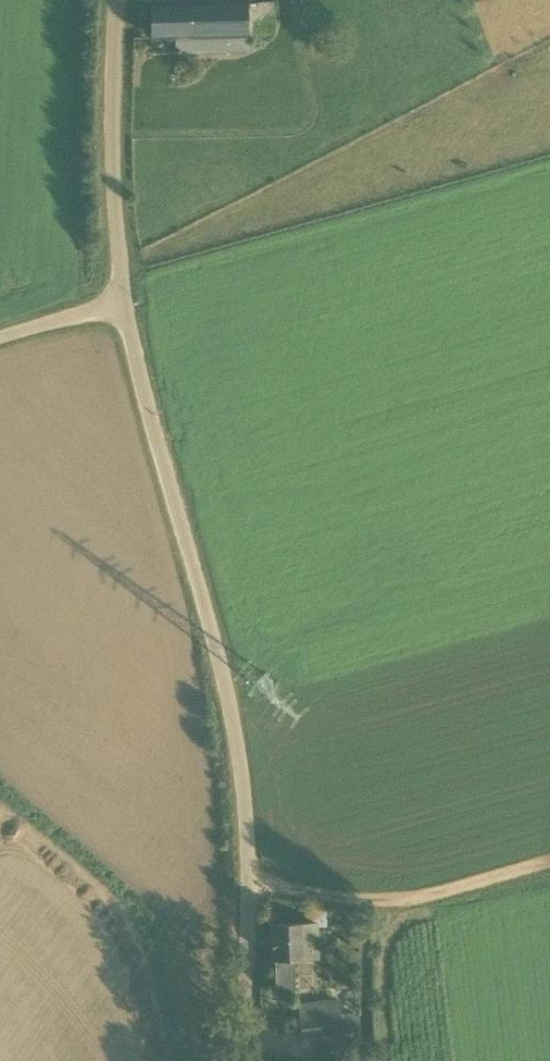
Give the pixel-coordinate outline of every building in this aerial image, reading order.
[(271,35),(270,5),(245,5),(245,1),(151,1),(152,38),(176,38),(176,52),(246,52),(246,35),(271,35)] [(277,995),(294,994),(293,959),(318,958),(317,923),(303,923),(272,924),(273,959),(277,959),(277,995)] [(346,1032),(358,1032),(357,1011),(345,1011),(346,1032)] [(344,1031),(343,1014),(301,1018),(303,1035),(344,1031)]
